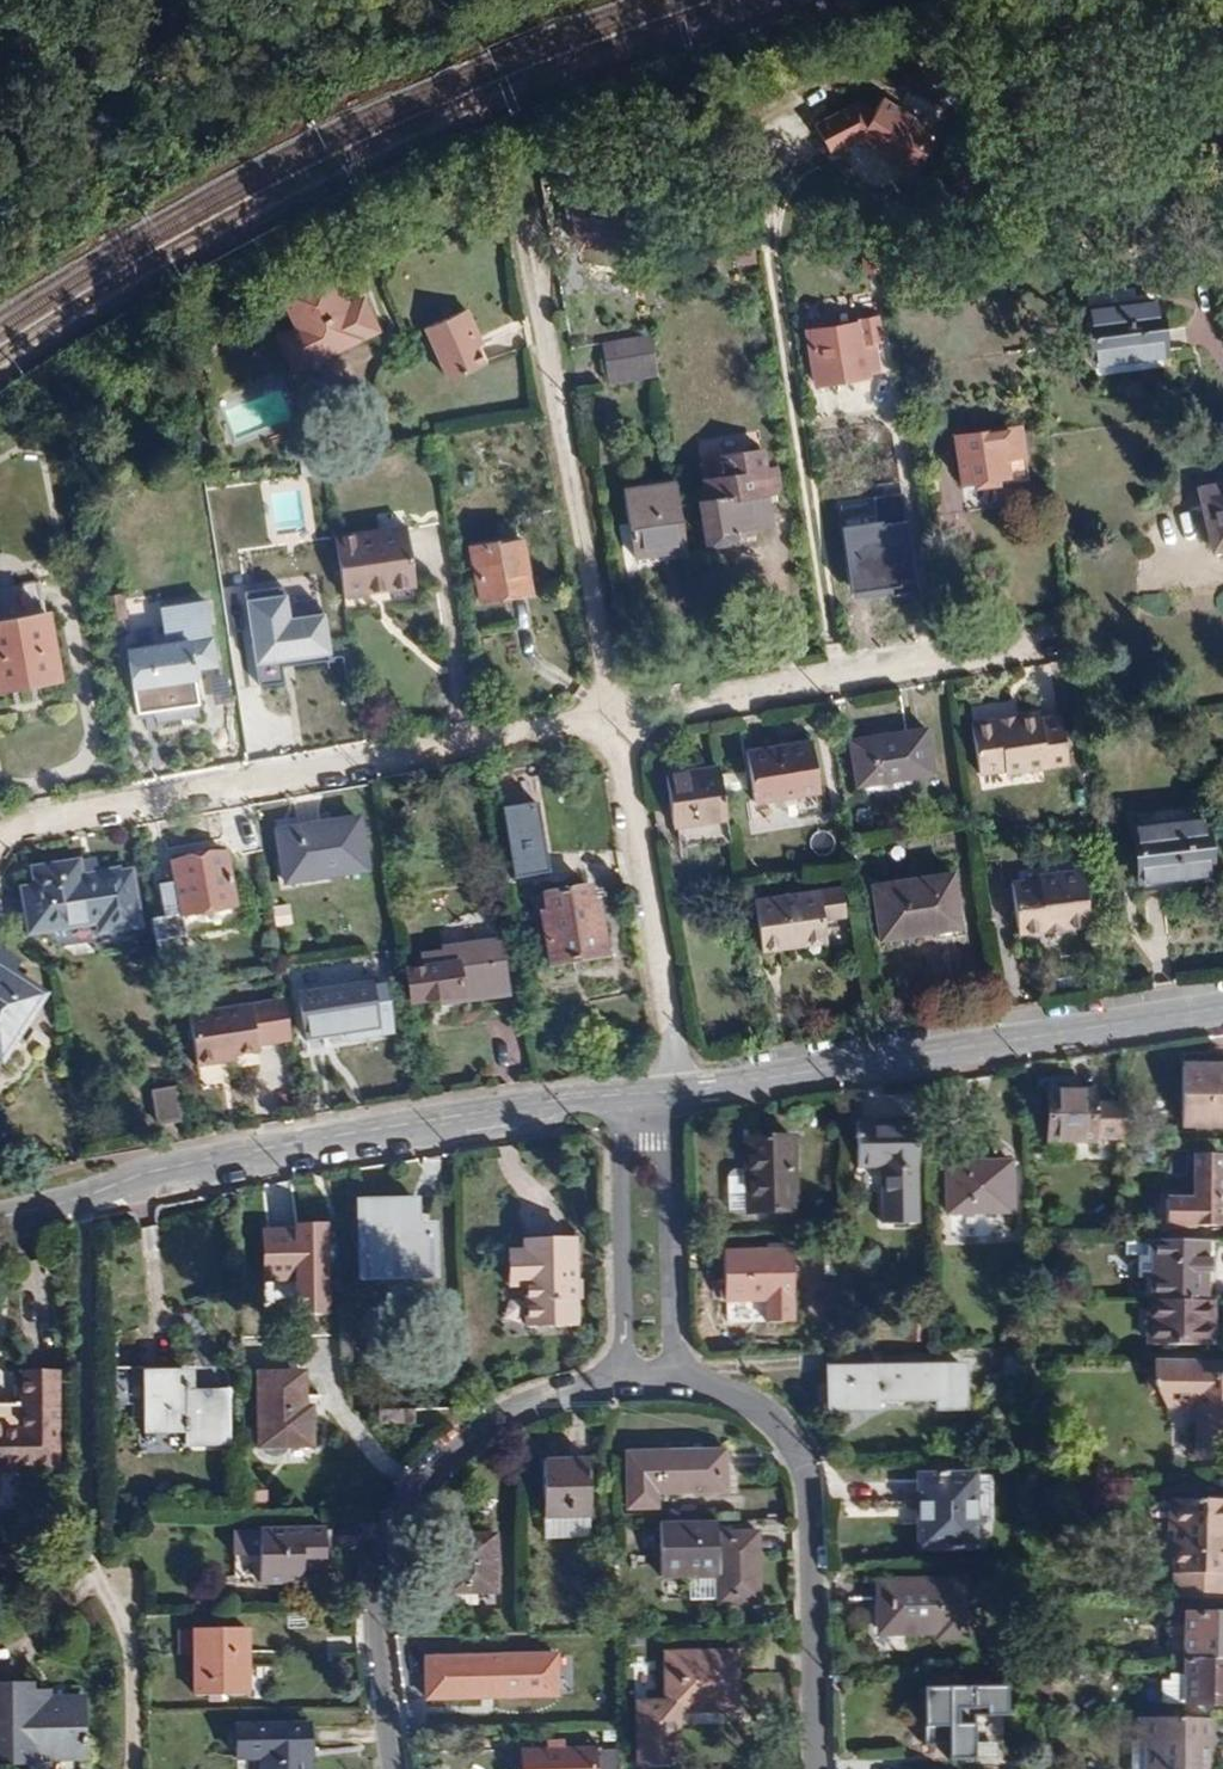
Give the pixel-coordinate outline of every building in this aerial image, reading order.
[(858,140),(908,171),(934,130),(885,98),(876,112),(860,102),(817,124),(832,153),(858,140)] [(618,139),(632,138),(628,113),(614,120),(618,139)] [(580,248),(637,239),(628,188),(572,197),(575,220),(580,248)] [(731,245),(733,272),(756,270),(754,243),(731,245)] [(913,263),(913,270),(931,272),(932,264),(913,263)] [(912,283),(930,284),(931,272),(913,270),(912,283)] [(294,368),(377,330),(363,300),(345,308),(335,286),(328,272),(282,294),(298,329),(280,338),(294,368)] [(1094,359),(1161,351),(1157,326),(1155,303),(1087,312),(1094,359)] [(425,327),(448,380),(484,364),(477,347),(472,336),(477,334),(470,318),(467,310),(425,327)] [(857,322),(807,331),(816,383),(844,378),(868,375),(867,373),(880,371),(875,342),(882,341),(877,315),(857,318),(857,322)] [(206,326),(201,316),(188,322),(193,332),(206,326)] [(482,345),(477,334),(472,336),(477,347),(482,345)] [(658,376),(651,335),(601,343),(608,384),(658,376)] [(998,481),(1026,478),(1019,429),(955,437),(961,486),(998,481)] [(718,455),(722,476),(702,479),(705,500),(697,501),(704,542),(710,540),(714,543),(725,540),(727,537),(732,536),(732,530),(750,527),(770,524),(765,492),(779,490),(774,467),(764,468),(761,449),(718,455)] [(829,501),(840,592),(909,584),(897,480),(870,483),(871,496),(829,501)] [(687,560),(675,483),(623,491),(627,519),(634,568),(661,564),(687,560)] [(1214,546),(1222,544),(1222,486),(1202,490),(1214,546)] [(385,589),(413,585),(404,525),(334,536),(343,596),(385,589)] [(253,532),(257,560),(238,563),(246,602),(255,600),(265,599),(264,590),(278,588),(300,585),(292,533),(273,536),(270,529),(253,532)] [(502,597),(529,592),(523,558),(505,561),(501,540),(469,546),(480,601),(502,597)] [(28,683),(57,678),(45,610),(44,610),(39,579),(0,586),(0,688),(28,683)] [(301,595),(300,585),(278,588),(281,598),(301,595)] [(120,594),(105,597),(108,619),(123,616),(120,594)] [(166,643),(126,650),(133,686),(175,679),(184,677),(194,675),(192,668),(214,664),(203,600),(159,607),(166,643)] [(177,689),(175,679),(133,686),(135,697),(177,689)] [(972,729),(979,774),(1003,771),(1004,774),(1068,764),(1060,716),(1040,719),(1039,713),(1021,716),(996,720),(993,726),(972,729)] [(971,724),(972,729),(993,726),(996,720),(971,724)] [(857,785),(933,773),(926,729),(889,734),(850,740),(857,785)] [(754,802),(819,791),(811,740),(787,744),(745,751),(754,802)] [(718,767),(666,775),(671,800),(675,825),(725,817),(718,767)] [(728,832),(725,817),(675,825),(678,839),(728,832)] [(330,877),(366,871),(358,819),(315,826),(276,832),(283,875),(329,868),(330,877)] [(1142,878),(1208,869),(1202,821),(1135,830),(1142,878)] [(495,840),(498,859),(531,853),(528,834),(495,840)] [(182,916),(235,907),(225,852),(170,862),(174,882),(157,885),(163,916),(148,919),(156,962),(188,956),(185,935),(182,916)] [(503,882),(536,876),(531,853),(498,859),(503,882)] [(36,934),(95,925),(97,934),(140,928),(131,868),(81,876),(79,860),(64,862),(30,867),(33,886),(20,888),(27,935),(36,934)] [(284,884),(330,877),(329,868),(283,875),(284,884)] [(1062,928),(1089,925),(1082,870),(1037,876),(1038,879),(1011,882),(1017,929),(1038,926),(1042,931),(1062,928)] [(923,926),(959,920),(952,873),(872,885),(880,938),(904,935),(924,932),(923,926)] [(601,922),(598,904),(593,905),(590,887),(542,895),(545,912),(539,914),(548,967),(578,962),(607,957),(601,922)] [(794,945),(827,941),(819,890),(753,900),(761,950),(794,945)] [(529,898),(532,915),(539,914),(545,912),(542,895),(529,898)] [(244,905),(235,907),(182,916),(185,935),(247,923),(244,905)] [(959,920),(923,926),(924,932),(934,930),(935,939),(961,934),(959,920)] [(98,941),(97,934),(95,925),(36,934),(58,948),(98,941)] [(469,944),(441,948),(442,955),(421,959),(423,968),(405,971),(409,1005),(438,1000),(463,996),(463,1001),(488,998),(508,995),(499,940),(469,944)] [(11,976),(20,962),(0,950),(0,989),(11,976)] [(40,995),(11,976),(0,989),(0,1057),(40,995)] [(357,1029),(379,1025),(375,1005),(387,1004),(384,987),(361,991),(360,986),(317,993),(323,1034),(357,1029)] [(305,1037),(323,1034),(317,993),(298,996),(305,1037)] [(439,1005),(463,1001),(463,996),(438,1000),(439,1005)] [(282,998),(187,1013),(196,1066),(214,1063),(218,1057),(256,1051),(255,1045),(273,1042),(289,1040),(282,998)] [(256,1051),(218,1057),(214,1063),(257,1056),(256,1051)] [(1181,1126),(1222,1127),(1222,1068),(1208,1068),(1182,1067),(1181,1126)] [(155,1127),(181,1121),(173,1085),(147,1091),(155,1127)] [(1046,1141),(1090,1143),(1090,1138),(1122,1138),(1123,1106),(1092,1105),(1093,1092),(1065,1092),(1046,1092),(1046,1141)] [(889,1123),(855,1123),(856,1169),(880,1169),(890,1168),(891,1192),(880,1192),(881,1226),(919,1226),(917,1122),(889,1123)] [(747,1210),(747,1214),(794,1213),(793,1137),(767,1138),(745,1138),(745,1153),(746,1170),(747,1210)] [(1221,1191),(1221,1154),(1194,1154),(1194,1198),(1166,1198),(1166,1228),(1221,1228),(1221,1191)] [(977,1164),(945,1164),(947,1215),(1011,1213),(1010,1163),(977,1164)] [(880,1169),(880,1192),(891,1192),(890,1168),(880,1169)] [(728,1210),(747,1210),(746,1170),(733,1170),(729,1173),(726,1178),(728,1210)] [(362,1277),(433,1275),(432,1226),(415,1227),(414,1202),(393,1202),(359,1203),(362,1277)] [(575,1285),(575,1238),(551,1238),(524,1239),(524,1252),(506,1252),(507,1286),(526,1286),(526,1328),(576,1327),(575,1285)] [(1152,1242),(1151,1301),(1205,1301),(1205,1261),(1206,1242),(1152,1242)] [(723,1273),(724,1302),(766,1302),(766,1323),(793,1322),(792,1249),(723,1250),(723,1273)] [(825,1256),(826,1276),(840,1276),(839,1256),(825,1256)] [(1147,1346),(1211,1346),(1211,1317),(1211,1301),(1205,1301),(1151,1301),(1148,1301),(1147,1346)] [(1005,1337),(1020,1337),(1020,1316),(1005,1317),(1005,1337)] [(826,1353),(826,1370),(865,1369),(865,1353),(844,1353),(826,1353)] [(1222,1462),(1222,1430),(1222,1375),(1197,1374),(1197,1361),(1152,1361),(1166,1409),(1194,1410),(1194,1461),(1222,1462)] [(1197,1361),(1197,1374),(1222,1375),(1222,1362),(1197,1361)] [(113,1405),(144,1404),(144,1374),(144,1367),(112,1367),(113,1405)] [(865,1369),(826,1370),(826,1390),(827,1411),(876,1410),(876,1400),(934,1399),(935,1409),(964,1408),(963,1367),(865,1369)] [(58,1466),(58,1371),(44,1370),(20,1370),(20,1380),(15,1380),(15,1398),(20,1397),(20,1404),(0,1404),(0,1467),(58,1466)] [(144,1404),(145,1431),(184,1430),(185,1447),(230,1447),(229,1390),(192,1390),(192,1373),(175,1374),(144,1374),(144,1404)] [(258,1373),(259,1447),(312,1446),(311,1429),(311,1407),(304,1408),(303,1373),(281,1373),(258,1373)] [(413,1412),(379,1413),(380,1424),(413,1423),(413,1412)] [(625,1453),(626,1508),(657,1508),(657,1494),(726,1492),(726,1468),(725,1451),(625,1453)] [(541,1461),(542,1518),(543,1518),(588,1517),(589,1517),(588,1461),(560,1461),(541,1461)] [(917,1505),(918,1549),(975,1549),(974,1475),(917,1475),(917,1505)] [(245,1491),(246,1516),(266,1515),(266,1491),(245,1491)] [(1169,1533),(1175,1533),(1177,1533),(1177,1500),(1168,1500),(1169,1533)] [(1174,1600),(1222,1600),(1222,1501),(1177,1500),(1177,1533),(1175,1533),(1174,1600)] [(589,1537),(588,1517),(543,1518),(543,1539),(589,1537)] [(663,1577),(717,1576),(717,1605),(758,1604),(757,1566),(757,1531),(719,1532),(719,1521),(662,1522),(663,1577)] [(259,1556),(259,1583),(283,1582),(283,1569),(302,1569),(325,1568),(325,1547),(325,1530),(234,1531),(235,1556),(259,1556)] [(476,1592),(495,1592),(494,1536),(478,1536),(447,1537),(449,1593),(476,1592)] [(105,1544),(106,1558),(125,1557),(124,1543),(105,1544)] [(283,1582),(302,1582),(302,1569),(283,1569),(283,1582)] [(964,1581),(936,1581),(877,1582),(877,1601),(877,1631),(912,1630),(912,1634),(937,1633),(937,1640),(964,1640),(964,1581)] [(476,1606),(476,1592),(449,1593),(449,1606),(476,1606)] [(1183,1614),(1182,1659),(1222,1660),(1222,1614),(1183,1614)] [(195,1644),(195,1696),(248,1695),(248,1659),(247,1628),(194,1629),(195,1644)] [(178,1629),(178,1644),(195,1644),(194,1629),(178,1629)] [(734,1652),(664,1654),(665,1701),(637,1702),(638,1766),(677,1764),(676,1711),(735,1710),(735,1679),(734,1652)] [(425,1673),(426,1699),(525,1697),(524,1656),(425,1658),(425,1673)] [(1182,1659),(1182,1682),(1161,1682),(1161,1707),(1222,1707),(1222,1660),(1182,1659)] [(30,1761),(30,1757),(81,1757),(81,1700),(45,1701),(29,1701),(28,1694),(28,1687),(0,1688),(0,1761),(30,1761)] [(923,1717),(924,1746),(973,1745),(972,1688),(923,1688),(923,1717)] [(1137,1718),(1136,1743),(1144,1743),(1144,1768),(1205,1768),(1205,1743),(1211,1743),(1211,1731),(1212,1719),(1137,1718)] [(237,1757),(262,1757),(262,1768),(308,1768),(308,1759),(307,1726),(236,1727),(237,1757)] [(614,1732),(603,1732),(604,1741),(615,1740),(614,1732)] [(1144,1743),(1136,1743),(1131,1742),(1130,1768),(1144,1768),(1144,1743)] [(545,1744),(545,1751),(564,1751),(564,1743),(545,1744)] [(618,1749),(594,1750),(564,1751),(545,1751),(520,1752),(521,1768),(618,1768),(618,1749)]
